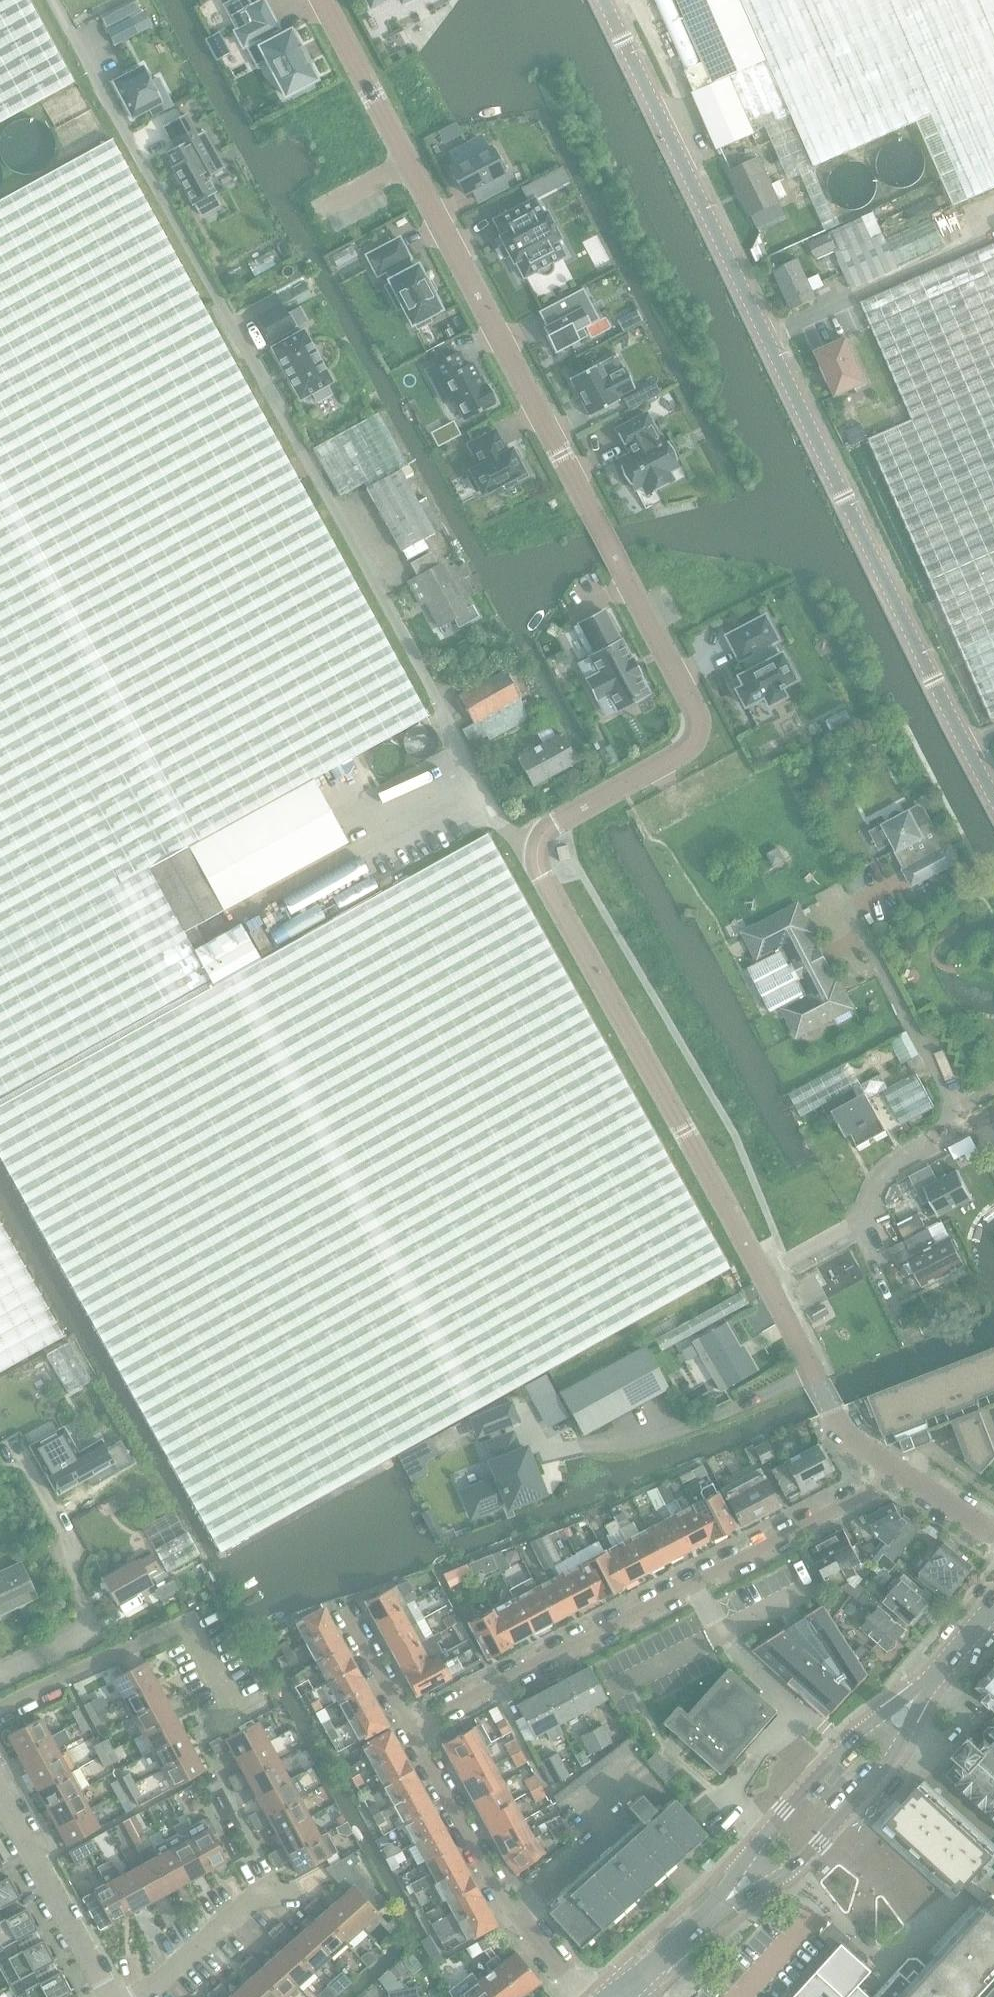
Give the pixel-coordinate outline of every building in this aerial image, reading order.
[(73,83),(27,0),(0,0),(0,123),(73,83)] [(99,15),(108,31),(130,20),(137,34),(153,25),(139,0),(127,0),(99,15)] [(224,5),(237,31),(230,34),(240,54),(247,50),(257,69),(264,66),(272,81),(274,80),(282,94),(287,91),(289,96),(309,86),(306,81),(312,79),(303,61),(305,59),(298,47),(296,48),(286,30),(279,33),(269,14),(263,1),(251,7),(248,0),(234,0),(224,5)] [(742,0),(678,0),(705,63),(685,71),(695,93),(693,94),(718,150),(754,134),(767,129),(792,118),(742,0)] [(792,118),(767,129),(790,179),(800,175),(826,231),(840,224),(814,166),(887,135),(888,135),(889,134),(890,133),(905,127),(908,126),(918,122),(952,203),(953,205),(954,207),(993,190),(993,0),(742,0),(792,118)] [(108,31),(107,32),(114,46),(137,34),(130,20),(108,31)] [(208,37),(205,39),(216,61),(220,59),(231,54),(219,32),(208,37)] [(171,106),(157,80),(150,84),(142,68),(113,84),(132,119),(149,110),(152,116),(171,106)] [(186,114),(163,127),(175,148),(166,152),(173,166),(172,167),(193,206),(215,193),(207,178),(224,169),(204,132),(197,135),(186,114)] [(480,138),(450,153),(456,165),(450,168),(458,183),(461,182),(466,192),(471,189),(477,201),(505,186),(499,174),(502,173),(501,170),(504,169),(493,149),(490,150),(489,148),(486,150),(480,138)] [(106,1345),(219,1551),(332,1487),(389,1454),(504,1391),(647,1312),(726,1268),(641,1114),(579,1002),(515,887),(492,846),(486,834),(390,887),(260,960),(240,923),(193,949),(183,932),(148,868),(312,777),(427,714),(205,307),(113,139),(0,201),(0,1150),(106,1345)] [(928,166),(928,165),(927,158),(923,151),(916,146),(909,144),(902,145),(898,147),(894,149),(891,153),(889,156),(887,160),(887,164),(887,168),(889,173),(893,179),(896,182),(900,184),(907,185),(914,184),(921,181),(924,178),(926,174),(928,170),(928,166)] [(770,185),(758,159),(730,172),(751,216),(779,202),(778,201),(795,193),(788,177),(770,185)] [(875,185),(875,184),(873,176),(869,170),(863,165),(855,164),(848,164),(844,166),(841,169),(836,175),(834,179),(834,183),(834,187),(835,192),(839,198),(843,201),(846,203),(854,205),(861,204),(868,200),(871,196),(873,193),(874,189),(875,185)] [(534,198),(493,220),(501,236),(499,237),(513,263),(515,262),(523,278),(536,271),(538,274),(541,276),(545,276),(549,275),(551,273),(553,270),(553,266),(552,263),(565,256),(557,240),(560,239),(554,227),(555,227),(553,223),(552,224),(546,212),(543,214),(534,198)] [(875,215),(808,243),(816,260),(833,252),(851,292),(899,270),(898,269),(945,247),(931,216),(885,238),(875,215)] [(399,239),(367,256),(377,275),(386,271),(390,280),(388,281),(390,284),(386,286),(398,309),(402,307),(411,325),(415,323),(417,328),(429,321),(427,317),(441,310),(432,292),(427,283),(417,265),(412,268),(407,259),(409,258),(399,239)] [(862,305),(914,421),(871,440),(992,722),(993,721),(993,245),(862,305)] [(352,246),(331,257),(337,267),(358,256),(352,246)] [(273,250),(247,264),(254,277),(281,262),(273,250)] [(824,287),(819,276),(808,281),(798,259),(773,271),(791,311),(817,300),(813,292),(824,287)] [(304,281),(276,296),(281,304),(286,313),(313,298),(304,281)] [(583,288),(538,312),(545,325),(549,333),(547,335),(546,336),(548,338),(547,339),(555,354),(587,336),(583,328),(599,320),(583,288)] [(281,304),(258,317),(272,341),(294,329),(286,313),(281,304)] [(273,348),(301,399),(313,392),(318,401),(331,394),(327,385),(332,382),(304,330),(273,348)] [(866,383),(848,339),(816,353),(823,369),(822,369),(827,381),(828,381),(835,397),(866,383)] [(495,402),(487,386),(483,388),(471,364),(465,367),(458,353),(425,370),(443,403),(453,398),(465,421),(493,406),(491,404),(495,402)] [(601,364),(569,379),(588,417),(619,402),(617,399),(635,390),(625,368),(607,377),(601,364)] [(377,412),(311,449),(338,497),(362,483),(400,553),(403,551),(408,560),(428,549),(423,540),(435,533),(443,529),(427,499),(419,504),(404,478),(400,470),(406,466),(377,412)] [(634,490),(653,480),(657,488),(672,480),(668,472),(677,467),(671,451),(661,437),(659,439),(646,414),(615,430),(625,449),(629,447),(632,453),(618,460),(624,476),(634,490)] [(852,446),(868,439),(861,423),(845,431),(852,446)] [(495,431),(477,441),(468,445),(479,466),(470,471),(472,475),(468,477),(476,492),(480,490),(482,494),(499,485),(500,487),(515,480),(517,483),(529,476),(520,460),(517,462),(511,450),(506,452),(495,431)] [(430,553),(410,564),(418,577),(408,583),(419,604),(428,600),(442,624),(467,611),(442,564),(437,567),(430,553)] [(614,690),(623,707),(649,694),(638,674),(639,674),(632,659),(631,660),(621,640),(620,641),(604,611),(579,624),(595,654),(578,663),(596,699),(614,690)] [(768,615),(729,634),(741,658),(744,657),(750,669),(740,674),(741,676),(742,676),(745,681),(744,682),(745,684),(738,687),(746,704),(765,694),(769,703),(785,695),(782,687),(784,686),(784,684),(796,678),(783,653),(781,654),(775,641),(780,639),(768,615)] [(504,671),(457,697),(473,724),(461,731),(473,751),(530,719),(519,699),(519,698),(504,671)] [(531,787),(576,763),(561,734),(554,738),(549,729),(538,735),(542,744),(533,749),(531,746),(526,749),(528,752),(516,759),(531,787)] [(312,777),(148,868),(183,932),(222,911),(266,887),(347,842),(312,777)] [(884,825),(870,832),(879,850),(893,842),(898,851),(901,850),(910,867),(904,870),(913,886),(959,861),(950,845),(946,848),(942,842),(934,827),(923,808),(919,806),(910,811),(884,825)] [(567,845),(556,848),(560,862),(570,859),(567,845)] [(948,868),(959,889),(970,883),(959,863),(948,868)] [(744,932),(758,960),(758,959),(759,962),(748,968),(770,1012),(782,1006),(783,1008),(782,1008),(796,1036),(852,1008),(837,981),(835,982),(827,965),(829,964),(821,949),(818,950),(810,933),(812,932),(798,905),(744,932)] [(260,926),(249,932),(262,954),(272,948),(260,926)] [(870,1100),(884,1092),(902,1126),(934,1110),(916,1075),(889,1089),(881,1073),(861,1084),(849,1061),(789,1093),(803,1118),(855,1090),(859,1098),(867,1094),(870,1100)] [(859,1098),(833,1111),(846,1138),(851,1135),(858,1147),(887,1132),(870,1100),(867,1094),(859,1098)] [(910,1176),(932,1219),(973,1198),(958,1170),(939,1180),(931,1165),(910,1176)] [(919,1213),(898,1224),(906,1241),(916,1237),(928,1230),(919,1213)] [(916,1237),(906,1241),(914,1257),(910,1259),(924,1286),(965,1265),(957,1250),(960,1249),(955,1239),(952,1240),(944,1223),(928,1230),(916,1237)] [(676,1329),(656,1340),(661,1351),(682,1340),(746,1305),(739,1293),(676,1329)] [(725,1324),(690,1344),(718,1392),(753,1372),(725,1324)] [(69,1342),(46,1355),(68,1394),(91,1381),(69,1342)] [(561,1393),(583,1435),(668,1388),(645,1346),(561,1393)] [(869,1396),(883,1431),(883,1432),(885,1436),(888,1445),(901,1440),(905,1452),(934,1441),(927,1424),(993,1398),(993,1348),(869,1396)] [(499,1482),(461,1496),(471,1519),(507,1503),(510,1508),(542,1495),(525,1452),(519,1454),(513,1437),(504,1441),(499,1429),(519,1421),(512,1400),(480,1413),(488,1433),(493,1445),(491,1446),(497,1463),(493,1465),(499,1482)] [(967,1459),(966,1460),(982,1473),(993,1459),(993,1444),(980,1409),(953,1420),(967,1459)] [(47,1437),(30,1446),(56,1494),(86,1477),(92,1487),(110,1477),(134,1464),(120,1440),(105,1449),(100,1441),(78,1453),(64,1428),(47,1437)] [(752,1447),(761,1464),(774,1457),(765,1440),(752,1447)] [(832,1470),(826,1459),(828,1456),(824,1447),(820,1447),(819,1445),(770,1470),(785,1499),(799,1492),(800,1493),(818,1484),(815,1479),(832,1470)] [(134,1464),(110,1477),(124,1501),(156,1483),(142,1459),(134,1464)] [(694,1478),(698,1479),(707,1475),(702,1465),(691,1471),(694,1478)] [(777,1505),(758,1470),(721,1490),(740,1526),(777,1505)] [(702,1499),(693,1504),(710,1538),(709,1538),(710,1540),(734,1528),(716,1492),(712,1484),(700,1490),(699,1494),(702,1499)] [(656,1488),(646,1493),(656,1511),(657,1510),(662,1520),(648,1528),(665,1561),(688,1550),(670,1516),(665,1506),(656,1488)] [(675,1501),(665,1506),(670,1516),(688,1550),(709,1538),(710,1538),(693,1504),(681,1510),(675,1501)] [(894,1502),(869,1516),(880,1537),(884,1540),(869,1558),(875,1563),(884,1553),(900,1532),(911,1519),(905,1515),(903,1507),(898,1503),(895,1504),(894,1502)] [(619,1503),(609,1508),(614,1518),(619,1528),(643,1573),(665,1561),(648,1528),(639,1532),(633,1520),(630,1522),(619,1503)] [(614,1518),(603,1524),(608,1534),(609,1533),(615,1545),(603,1551),(620,1585),(621,1585),(643,1573),(619,1528),(614,1518)] [(844,1530),(827,1539),(842,1568),(840,1569),(846,1580),(857,1574),(853,1567),(861,1563),(844,1530)] [(183,1532),(162,1543),(173,1564),(194,1553),(183,1532)] [(900,1532),(884,1553),(895,1561),(911,1541),(900,1532)] [(547,1534),(539,1538),(546,1552),(552,1565),(558,1575),(575,1609),(597,1598),(598,1597),(580,1563),(576,1556),(564,1562),(563,1559),(561,1560),(547,1534)] [(539,1538),(530,1543),(543,1569),(552,1565),(546,1552),(539,1538)] [(827,1539),(809,1548),(826,1581),(829,1579),(830,1582),(839,1586),(850,1594),(853,1592),(855,1588),(847,1582),(846,1580),(840,1569),(842,1568),(827,1539)] [(597,1541),(574,1553),(576,1556),(580,1563),(598,1597),(597,1598),(598,1599),(622,1586),(621,1585),(620,1585),(603,1551),(597,1541)] [(876,1550),(873,1541),(862,1546),(868,1558),(876,1550)] [(933,1559),(919,1576),(948,1599),(974,1566),(946,1543),(939,1552),(934,1549),(929,1556),(933,1559)] [(501,1552),(491,1556),(495,1564),(500,1573),(509,1568),(501,1552)] [(159,1567),(152,1555),(139,1562),(138,1561),(103,1581),(115,1604),(150,1585),(145,1575),(159,1567)] [(491,1556),(467,1565),(472,1576),(495,1564),(491,1556)] [(20,1565),(0,1575),(0,1615),(36,1598),(20,1565)] [(444,1574),(452,1587),(472,1576),(467,1565),(444,1574)] [(558,1575),(535,1587),(553,1620),(575,1609),(558,1575)] [(921,1611),(928,1603),(914,1590),(917,1586),(905,1576),(899,1582),(896,1579),(892,1584),(896,1586),(883,1600),(910,1624),(910,1623),(915,1623),(921,1615),(921,1611)] [(174,1578),(155,1588),(161,1599),(180,1589),(174,1578)] [(531,1578),(508,1590),(513,1598),(530,1632),(553,1620),(535,1587),(531,1578)] [(366,1600),(365,1601),(375,1619),(404,1604),(416,1597),(412,1589),(407,1580),(394,1585),(387,1589),(366,1600)] [(404,1604),(375,1619),(385,1637),(414,1622),(423,1617),(419,1609),(446,1594),(440,1584),(413,1599),(404,1604)] [(855,1588),(853,1592),(875,1611),(861,1627),(887,1649),(892,1648),(897,1642),(896,1638),(904,1629),(878,1607),(881,1604),(859,1585),(855,1588)] [(387,1589),(385,1586),(363,1595),(366,1600),(387,1589)] [(513,1598),(490,1610),(508,1644),(509,1644),(530,1632),(513,1598)] [(753,1650),(828,1719),(831,1716),(830,1715),(832,1713),(832,1714),(869,1675),(824,1605),(753,1650)] [(322,1607),(294,1622),(305,1643),(333,1627),(322,1607)] [(490,1610),(467,1622),(486,1658),(510,1646),(509,1644),(508,1644),(490,1610)] [(451,1614),(442,1619),(447,1628),(451,1626),(456,1623),(451,1614)] [(414,1622),(385,1637),(395,1656),(424,1640),(433,1635),(432,1634),(423,1617),(414,1622)] [(456,1623),(451,1626),(460,1643),(469,1639),(460,1621),(456,1623)] [(305,1643),(315,1662),(344,1646),(333,1627),(305,1643)] [(424,1640),(395,1656),(404,1674),(443,1653),(437,1641),(443,1638),(439,1630),(432,1634),(433,1635),(424,1640)] [(443,1653),(404,1674),(416,1695),(481,1660),(469,1639),(460,1643),(443,1653)] [(285,1641),(278,1645),(283,1655),(291,1650),(285,1641)] [(315,1662),(326,1681),(354,1666),(344,1646),(315,1662)] [(290,1666),(297,1661),(291,1650),(283,1655),(290,1666)] [(146,1661),(113,1679),(123,1698),(156,1680),(146,1661)] [(326,1681),(337,1701),(365,1685),(354,1666),(326,1681)] [(589,1667),(565,1680),(581,1711),(605,1698),(589,1667)] [(977,1685),(984,1692),(980,1697),(993,1709),(993,1667),(977,1685)] [(678,1706),(662,1724),(719,1774),(776,1711),(728,1669),(688,1714),(678,1706)] [(123,1698),(133,1716),(166,1698),(156,1680),(123,1698)] [(565,1680),(541,1693),(557,1724),(581,1711),(565,1680)] [(337,1701),(347,1720),(376,1705),(365,1685),(337,1701)] [(541,1693),(517,1705),(533,1736),(545,1730),(550,1740),(562,1734),(557,1724),(541,1693)] [(133,1716),(142,1734),(175,1716),(166,1698),(133,1716)] [(310,1702),(315,1712),(323,1708),(318,1698),(310,1702)] [(91,1702),(84,1705),(90,1716),(97,1712),(91,1702)] [(358,1740),(387,1725),(376,1705),(347,1720),(358,1740)] [(79,1708),(72,1712),(77,1723),(84,1719),(79,1708)] [(95,1727),(102,1723),(97,1712),(90,1716),(95,1727)] [(142,1734),(152,1752),(185,1734),(175,1716),(142,1734)] [(502,1735),(510,1731),(503,1717),(495,1722),(502,1735)] [(41,1718),(8,1736),(18,1755),(51,1737),(41,1718)] [(321,1722),(326,1732),(333,1728),(329,1718),(321,1722)] [(83,1733),(90,1729),(84,1719),(77,1723),(83,1733)] [(258,1721),(211,1747),(216,1755),(230,1747),(236,1759),(269,1741),(258,1721)] [(479,1722),(442,1743),(452,1762),(482,1746),(490,1741),(479,1722)] [(947,1772),(947,1774),(951,1774),(958,1781),(956,1782),(959,1785),(960,1783),(973,1795),(971,1796),(974,1798),(975,1797),(987,1808),(986,1810),(988,1812),(990,1810),(993,1814),(993,1726),(992,1726),(991,1723),(990,1725),(990,1728),(987,1730),(985,1729),(984,1731),(987,1732),(988,1737),(985,1738),(985,1740),(983,1743),(976,1737),(978,1735),(976,1733),(974,1735),(972,1734),(970,1736),(972,1738),(960,1750),(958,1748),(956,1751),(958,1752),(956,1754),(958,1756),(960,1754),(967,1760),(961,1766),(959,1764),(959,1761),(957,1761),(957,1765),(951,1772),(947,1772)] [(612,1741),(602,1724),(591,1731),(600,1748),(612,1741)] [(333,1728),(326,1732),(331,1742),(339,1738),(333,1728)] [(357,1774),(372,1765),(400,1750),(389,1730),(361,1745),(367,1756),(345,1768),(350,1777),(357,1774)] [(581,1737),(591,1753),(600,1748),(591,1731),(581,1737)] [(152,1752),(162,1770),(195,1752),(185,1734),(152,1752)] [(634,1743),(627,1734),(623,1737),(630,1746),(634,1743)] [(18,1755),(28,1773),(61,1755),(51,1737),(18,1755)] [(623,1737),(619,1740),(627,1749),(630,1746),(623,1737)] [(514,1738),(504,1744),(509,1755),(520,1749),(514,1738)] [(108,1739),(101,1743),(106,1753),(113,1750),(108,1739)] [(619,1740),(616,1742),(623,1752),(627,1749),(619,1740)] [(242,1770),(228,1778),(232,1785),(279,1760),(269,1741),(236,1759),(242,1770)] [(616,1742),(612,1745),(620,1755),(623,1752),(616,1742)] [(94,1747),(99,1757),(106,1753),(101,1743),(94,1747)] [(612,1745),(608,1748),(616,1758),(620,1755),(612,1745)] [(452,1762),(462,1781),(492,1764),(482,1746),(452,1762)] [(608,1748),(605,1751),(613,1761),(616,1758),(608,1748)] [(516,1766),(526,1760),(520,1749),(509,1755),(516,1766)] [(112,1764),(119,1760),(113,1750),(106,1753),(112,1764)] [(372,1765),(383,1784),(410,1769),(400,1750),(372,1765)] [(605,1751),(601,1754),(609,1763),(613,1761),(605,1751)] [(172,1788),(205,1771),(195,1752),(162,1770),(172,1788)] [(99,1757),(105,1768),(112,1764),(106,1753),(99,1757)] [(554,1784),(569,1776),(556,1753),(542,1762),(554,1784)] [(656,1753),(646,1762),(665,1783),(675,1773),(656,1753)] [(601,1754),(598,1757),(605,1766),(609,1763),(601,1754)] [(28,1773),(37,1791),(70,1773),(61,1755),(28,1773)] [(598,1757),(594,1759),(602,1769),(605,1766),(598,1757)] [(594,1759),(590,1762),(598,1772),(602,1769),(594,1759)] [(236,1793),(250,1785),(256,1797),(289,1779),(279,1760),(232,1785),(236,1793)] [(590,1762),(587,1765),(595,1775),(598,1772),(590,1762)] [(462,1781),(472,1799),(502,1783),(492,1764),(462,1781)] [(587,1765),(583,1768),(591,1778),(595,1775),(587,1765)] [(47,1809),(80,1791),(89,1786),(80,1768),(70,1773),(37,1791),(47,1809)] [(583,1768),(580,1771),(587,1781),(591,1778),(583,1768)] [(383,1784),(393,1804),(421,1788),(410,1769),(383,1784)] [(580,1771),(576,1774),(584,1783),(587,1781),(580,1771)] [(130,1773),(123,1777),(128,1788),(136,1784),(130,1773)] [(350,1777),(356,1787),(362,1783),(357,1774),(350,1777)] [(535,1774),(523,1780),(529,1790),(540,1784),(535,1774)] [(576,1774),(573,1777),(580,1786),(584,1783),(576,1774)] [(573,1777),(569,1779),(577,1789),(580,1786),(573,1777)] [(263,1808),(249,1816),(253,1823),(300,1798),(289,1779),(256,1797),(263,1808)] [(569,1779),(565,1782),(573,1792),(577,1789),(569,1779)] [(117,1780),(110,1784),(116,1794),(123,1791),(117,1780)] [(565,1782),(562,1785),(569,1795),(573,1792),(565,1782)] [(967,1887),(967,1886),(968,1886),(976,1878),(975,1877),(993,1857),(993,1847),(923,1782),(884,1825),(960,1894),(967,1887)] [(472,1799),(483,1817),(512,1801),(502,1783),(472,1799)] [(128,1788),(139,1806),(146,1803),(136,1784),(128,1788)] [(540,1784),(529,1790),(535,1801),(547,1795),(540,1784)] [(562,1785),(558,1788),(566,1798),(569,1795),(562,1785)] [(358,1791),(361,1796),(370,1791),(367,1786),(358,1791)] [(393,1804),(404,1823),(432,1807),(421,1788),(393,1804)] [(558,1788),(555,1791),(562,1801),(566,1798),(558,1788)] [(47,1809),(57,1826),(90,1809),(80,1791),(47,1809)] [(122,1805),(129,1801),(123,1791),(116,1794),(122,1805)] [(555,1791),(551,1794),(559,1803),(562,1801),(555,1791)] [(644,1825),(547,1912),(579,1947),(703,1835),(671,1800),(657,1812),(641,1794),(627,1806),(644,1825)] [(257,1831),(271,1823),(277,1835),(310,1817),(300,1798),(253,1823),(257,1831)] [(483,1817),(493,1835),(522,1819),(512,1801),(483,1817)] [(375,1803),(367,1807),(371,1816),(379,1811),(375,1803)] [(404,1823),(415,1842),(442,1827),(432,1807),(404,1823)] [(67,1845),(100,1827),(90,1809),(57,1826),(67,1845)] [(377,1825),(385,1821),(379,1811),(371,1816),(377,1825)] [(543,1821),(547,1829),(563,1820),(559,1813),(543,1821)] [(135,1815),(129,1818),(139,1837),(145,1834),(135,1815)] [(283,1846),(269,1854),(273,1861),(320,1836),(310,1817),(277,1835),(283,1846)] [(227,1861),(209,1828),(196,1835),(187,1818),(180,1822),(207,1871),(227,1861)] [(493,1835),(503,1854),(532,1837),(522,1819),(493,1835)] [(569,1832),(563,1820),(547,1829),(555,1840),(569,1832)] [(174,1826),(178,1833),(166,1840),(188,1882),(207,1871),(180,1822),(174,1826)] [(415,1842),(425,1861),(453,1846),(442,1827),(415,1842)] [(277,1869),(291,1861),(298,1874),(338,1852),(327,1832),(320,1836),(273,1861),(277,1869)] [(516,1874),(542,1852),(533,1839),(532,1837),(503,1854),(505,1859),(516,1874)] [(92,1839),(69,1852),(75,1863),(98,1851),(92,1839)] [(153,1847),(149,1839),(142,1843),(169,1892),(188,1882),(166,1840),(153,1847)] [(136,1847),(144,1863),(132,1869),(150,1902),(169,1892),(142,1843),(136,1847)] [(387,1857),(393,1854),(400,1850),(398,1847),(389,1844),(382,1848),(387,1857)] [(422,1888),(436,1881),(464,1865),(453,1846),(425,1861),(431,1871),(409,1883),(414,1893),(422,1888)] [(378,1912),(388,1903),(354,1866),(360,1861),(353,1853),(325,1868),(346,1892),(337,1900),(362,1928),(379,1913),(378,1912)] [(392,1871),(393,1870),(400,1867),(393,1854),(387,1857),(386,1858),(385,1858),(392,1871)] [(120,1876),(111,1860),(105,1863),(131,1912),(150,1902),(132,1869),(120,1876)] [(98,1867),(106,1883),(94,1890),(94,1892),(83,1898),(100,1930),(131,1912),(105,1863),(98,1867)] [(436,1881),(439,1887),(446,1900),(474,1885),(464,1865),(436,1881)] [(533,1880),(529,1875),(523,1879),(527,1885),(533,1880)] [(19,1897),(8,1876),(0,1880),(0,1907),(19,1897)] [(453,1912),(431,1924),(435,1932),(485,1904),(474,1885),(446,1900),(453,1912)] [(422,1888),(414,1893),(419,1902),(427,1898),(422,1888)] [(873,1996),(988,1996),(993,1991),(993,1893),(982,1906),(936,1956),(928,1965),(919,1957),(909,1957),(873,1996)] [(327,1909),(317,1897),(310,1902),(346,1942),(362,1928),(337,1900),(327,1909)] [(304,1908),(315,1920),(305,1929),(330,1957),(346,1942),(310,1902),(304,1908)] [(468,1939),(496,1924),(485,1904),(435,1932),(446,1952),(454,1947),(448,1935),(462,1927),(468,1939)] [(0,1912),(0,1948),(15,1940),(36,1929),(25,1908),(4,1919),(0,1912)] [(295,1937),(285,1926),(278,1931),(314,1971),(330,1957),(305,1929),(295,1937)] [(272,1937),(283,1949),(273,1957),(298,1986),(314,1971),(278,1931),(272,1937)] [(494,1945),(489,1935),(477,1941),(485,1950),(494,1945)] [(429,1936),(420,1941),(421,1942),(434,1965),(443,1960),(430,1936),(429,1936)] [(15,1940),(0,1948),(0,1969),(8,1984),(32,1971),(32,1972),(54,1960),(42,1939),(21,1951),(15,1940)] [(466,1947),(472,1958),(485,1950),(477,1941),(466,1947)] [(859,1986),(873,1970),(843,1944),(795,1996),(872,1996),(859,1986)] [(365,1952),(359,1957),(368,1967),(377,1959),(371,1952),(365,1952)] [(503,1964),(497,1955),(492,1959),(521,1996),(539,1982),(517,1953),(503,1964)] [(252,1954),(246,1960),(279,1996),(285,1996),(298,1986),(273,1957),(263,1966),(252,1954)] [(413,1954),(403,1961),(413,1975),(423,1967),(413,1954)] [(493,1972),(480,1982),(491,1996),(520,1996),(521,1996),(492,1959),(487,1963),(493,1972)] [(250,1978),(241,1986),(250,1996),(279,1996),(246,1960),(240,1966),(250,1978)] [(400,1961),(388,1970),(396,1980),(407,1971),(400,1961)] [(389,1996),(423,1996),(421,1986),(404,1989),(400,1980),(396,1981),(388,1970),(377,1980),(388,1993),(389,1996)] [(32,1972),(32,1971),(8,1984),(15,1996),(61,1996),(71,1992),(59,1971),(38,1982),(32,1972)] [(480,1982),(472,1988),(466,1980),(460,1984),(467,1993),(462,1996),(491,1996),(480,1982)] [(220,1983),(214,1989),(221,1996),(250,1996),(241,1986),(231,1995),(220,1983)] [(210,1996),(221,1996),(214,1989),(207,1994),(210,1996)]
